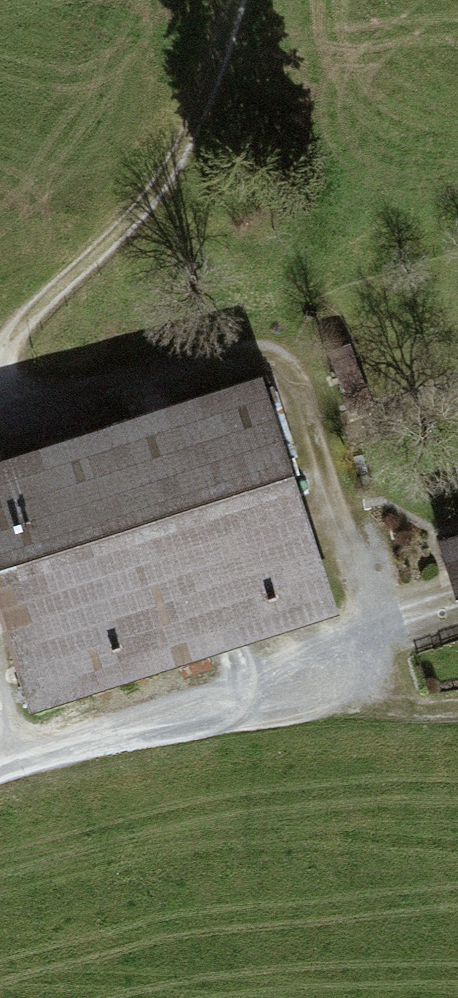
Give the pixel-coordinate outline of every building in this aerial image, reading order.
[(0,457),(0,614),(33,716),(343,612),(260,372),(0,457)] [(439,541),(457,600),(457,534),(439,541)]
